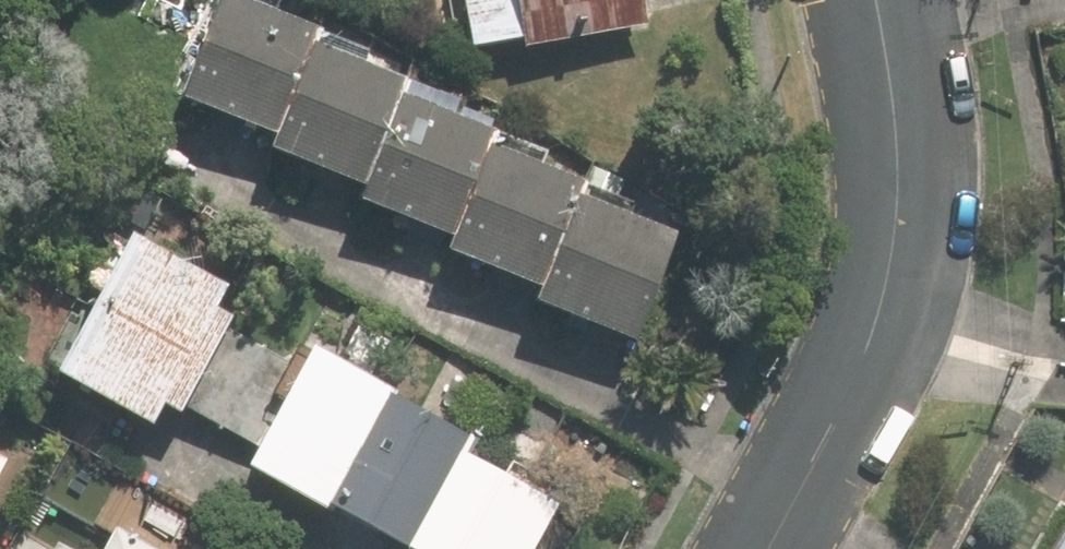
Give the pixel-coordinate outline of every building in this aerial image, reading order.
[(317,40),(324,22),(265,0),(225,0),(191,92),(283,128),(317,40)] [(480,43),(525,34),(527,47),(652,22),(648,0),(471,0),(480,43)] [(372,181),(407,90),(411,77),(317,40),(283,128),(278,144),(372,181)] [(458,235),(493,140),(500,126),(407,90),(372,181),(365,199),(458,235)] [(546,281),(582,190),(587,176),(493,140),(458,235),(454,246),(546,281)] [(582,190),(546,281),(541,296),(641,335),(682,227),(582,190)] [(237,444),(286,357),(229,326),(232,321),(212,311),(225,290),(132,238),(57,374),(149,424),(159,407),(177,418),(181,412),(237,444)] [(460,459),(468,445),(385,398),(394,384),(318,340),(246,471),(322,513),(326,505),(404,548),(534,548),(554,513),(460,459)] [(4,499),(28,456),(0,440),(0,497),(4,499)] [(119,519),(103,548),(172,548),(119,519)] [(1053,548),(1064,548),(1064,529),(1053,548)] [(57,548),(83,548),(63,538),(57,548)]
